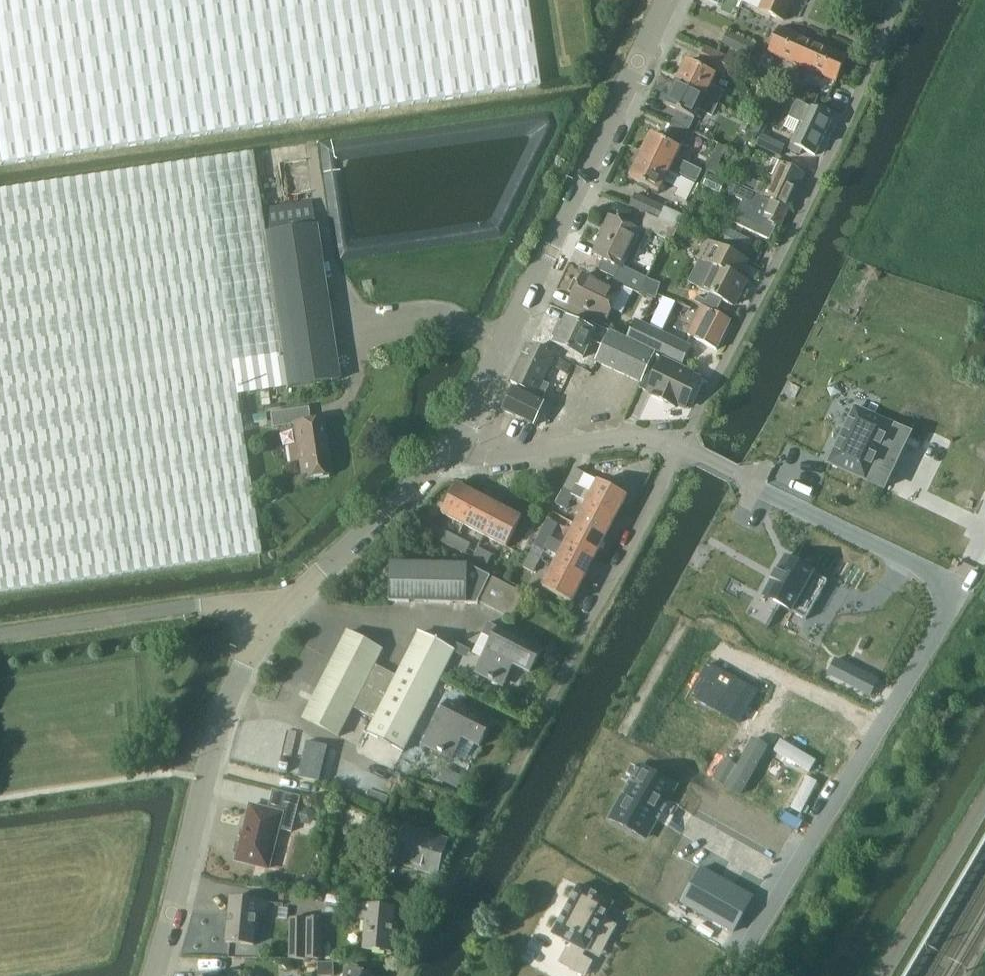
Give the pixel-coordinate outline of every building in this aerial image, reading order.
[(540,85),(527,0),(0,0),(0,165),(540,85)] [(784,20),(793,0),(765,0),(760,10),(784,21),(784,20)] [(770,52),(803,67),(813,42),(780,28),(770,52)] [(728,32),(723,43),(752,58),(757,46),(728,32)] [(836,81),(846,57),(813,42),(803,67),(836,81)] [(734,60),(707,48),(700,63),(726,75),(734,60)] [(717,75),(688,60),(677,83),(718,103),(724,92),(711,86),(717,75)] [(779,72),(776,79),(790,84),(792,78),(779,72)] [(806,84),(792,78),(790,84),(804,90),(806,84)] [(712,116),(718,103),(677,83),(666,105),(695,119),(700,110),(712,116)] [(808,83),(805,91),(813,95),(817,87),(808,83)] [(816,155),(833,119),(809,108),(810,107),(797,100),(789,117),(802,123),(792,144),(794,145),(791,150),(800,154),(802,149),(816,155)] [(831,109),(837,112),(840,105),(833,102),(831,109)] [(759,107),(753,121),(762,125),(769,112),(759,107)] [(756,139),(762,125),(753,121),(746,134),(756,139)] [(687,147),(694,134),(672,123),(665,136),(687,147)] [(692,131),(706,138),(709,131),(695,124),(692,131)] [(681,148),(652,134),(640,157),(694,183),(701,169),(691,163),(690,165),(676,158),(681,148)] [(785,145),(762,134),(756,145),(780,156),(785,145)] [(300,141),(269,147),(271,160),(303,154),(300,141)] [(236,396),(231,359),(281,352),(260,208),(252,153),(0,191),(0,593),(260,554),(236,396)] [(688,195),(694,183),(640,157),(630,178),(659,192),(664,180),(679,188),(678,190),(688,195)] [(775,177),(770,188),(760,183),(756,192),(766,196),(765,198),(772,201),(789,209),(805,174),(774,159),(767,173),(775,177)] [(746,177),(742,186),(749,190),(749,189),(755,193),(756,192),(760,183),(746,177)] [(766,196),(756,192),(755,193),(749,189),(749,190),(737,215),(761,226),(765,219),(781,227),(789,209),(772,201),(765,198),(766,196)] [(630,206),(647,214),(659,219),(665,207),(636,194),(630,206)] [(260,208),(281,352),(287,389),(339,381),(315,225),(311,200),(260,208)] [(683,216),(665,207),(659,219),(677,228),(683,216)] [(677,228),(659,219),(647,214),(640,228),(671,242),(677,228)] [(615,278),(613,283),(639,296),(647,279),(623,267),(640,231),(612,217),(594,254),(604,259),(600,267),(601,271),(615,278)] [(722,245),(745,256),(752,242),(729,231),(722,245)] [(745,281),(738,277),(746,262),(708,243),(700,259),(716,268),(704,292),(732,306),(745,281)] [(570,302),(607,320),(620,292),(583,275),(570,302)] [(717,349),(731,321),(710,310),(709,311),(701,307),(688,335),(696,339),(717,349)] [(583,357),(592,338),(598,341),(604,329),(592,323),(589,330),(566,319),(564,323),(560,321),(553,336),(557,338),(555,343),(583,357)] [(626,338),(653,350),(661,332),(634,320),(626,338)] [(597,361),(641,382),(654,353),(604,329),(598,341),(605,344),(597,361)] [(690,346),(661,332),(653,350),(682,364),(690,346)] [(529,359),(523,356),(513,378),(510,384),(532,395),(531,397),(542,402),(546,393),(550,385),(543,382),(555,355),(536,346),(529,359)] [(231,359),(236,396),(260,393),(263,392),(268,391),(287,389),(281,352),(231,359)] [(686,368),(675,363),(654,353),(641,382),(643,383),(641,386),(654,392),(652,396),(666,403),(668,399),(686,408),(699,380),(684,373),(686,368)] [(562,358),(557,369),(569,375),(575,364),(562,358)] [(845,372),(824,428),(861,443),(880,450),(901,394),(883,387),(845,372)] [(535,425),(545,404),(542,402),(531,397),(512,388),(502,409),(530,422),(535,425)] [(263,392),(260,393),(262,406),(270,405),(268,391),(263,392)] [(311,421),(308,407),(271,413),(273,427),(294,424),(298,445),(289,447),(292,462),(299,461),(302,478),(331,474),(323,419),(311,421)] [(585,473),(574,468),(563,489),(574,495),(579,485),(584,474),(585,473)] [(626,495),(598,481),(584,474),(579,485),(574,495),(587,502),(616,517),(626,495)] [(442,513),(452,519),(464,525),(479,496),(457,485),(442,513)] [(567,508),(574,495),(563,489),(556,503),(567,508)] [(501,507),(479,496),(464,525),(486,536),(501,507)] [(605,538),(616,517),(587,502),(576,523),(605,538)] [(507,547),(521,518),(506,510),(501,507),(486,536),(507,547)] [(548,519),(541,532),(552,537),(558,524),(548,519)] [(427,521),(423,531),(453,546),(458,537),(446,531),(427,521)] [(576,523),(565,545),(594,559),(605,538),(576,523)] [(583,581),(594,559),(565,545),(552,537),(541,532),(534,546),(544,551),(546,547),(560,554),(554,566),(583,581)] [(471,544),(458,537),(453,546),(466,553),(471,544)] [(474,558),(487,564),(492,555),(479,548),(474,558)] [(533,571),(540,558),(530,553),(523,566),(533,571)] [(807,619),(828,581),(785,557),(764,595),(807,619)] [(477,604),(478,601),(490,577),(469,566),(390,564),(390,603),(468,604),(477,604)] [(543,587),(572,602),(583,581),(554,566),(543,587)] [(525,592),(491,575),(490,577),(478,601),(512,618),(525,592)] [(511,662),(530,672),(542,648),(499,626),(498,627),(489,622),(473,653),(485,659),(478,673),(500,684),(511,662)] [(353,707),(375,719),(396,676),(375,665),(383,650),(347,632),(304,717),(339,735),(353,707)] [(404,750),(440,679),(455,651),(419,632),(404,661),(396,676),(375,719),(368,732),(369,733),(404,750)] [(718,654),(700,687),(708,691),(712,685),(748,705),(763,679),(723,657),(718,654)] [(460,735),(480,745),(492,723),(449,700),(437,723),(438,724),(427,744),(449,756),(460,735)] [(811,769),(818,757),(783,736),(775,747),(811,769)] [(320,781),(328,746),(308,741),(300,777),(320,781)] [(795,784),(803,770),(775,754),(766,769),(795,784)] [(443,767),(438,778),(458,788),(463,778),(443,767)] [(646,769),(617,822),(652,841),(662,823),(674,802),(681,788),(646,769)] [(804,782),(793,801),(804,807),(814,788),(804,782)] [(238,856),(237,860),(269,868),(279,828),(292,831),(301,796),(273,789),(268,809),(251,805),(242,841),(237,843),(234,852),(238,856)] [(449,839),(417,830),(419,823),(407,820),(395,863),(439,875),(449,839)] [(702,859),(681,894),(733,924),(753,890),(702,859)] [(306,875),(304,884),(318,887),(320,879),(306,875)] [(580,877),(553,926),(575,938),(571,945),(567,942),(560,956),(584,970),(592,956),(582,950),(586,943),(587,944),(596,928),(608,934),(617,918),(605,912),(614,895),(580,877)] [(257,916),(267,917),(268,902),(231,899),(227,943),(254,945),(257,916)] [(363,951),(392,953),(395,909),(357,906),(356,920),(366,921),(363,951)] [(290,919),(290,957),(290,958),(306,959),(307,919),(290,919)] [(323,919),(307,919),(306,959),(322,959),(323,919)] [(333,964),(319,964),(319,975),(334,975),(333,964)] [(347,975),(368,975),(352,967),(347,975)]
